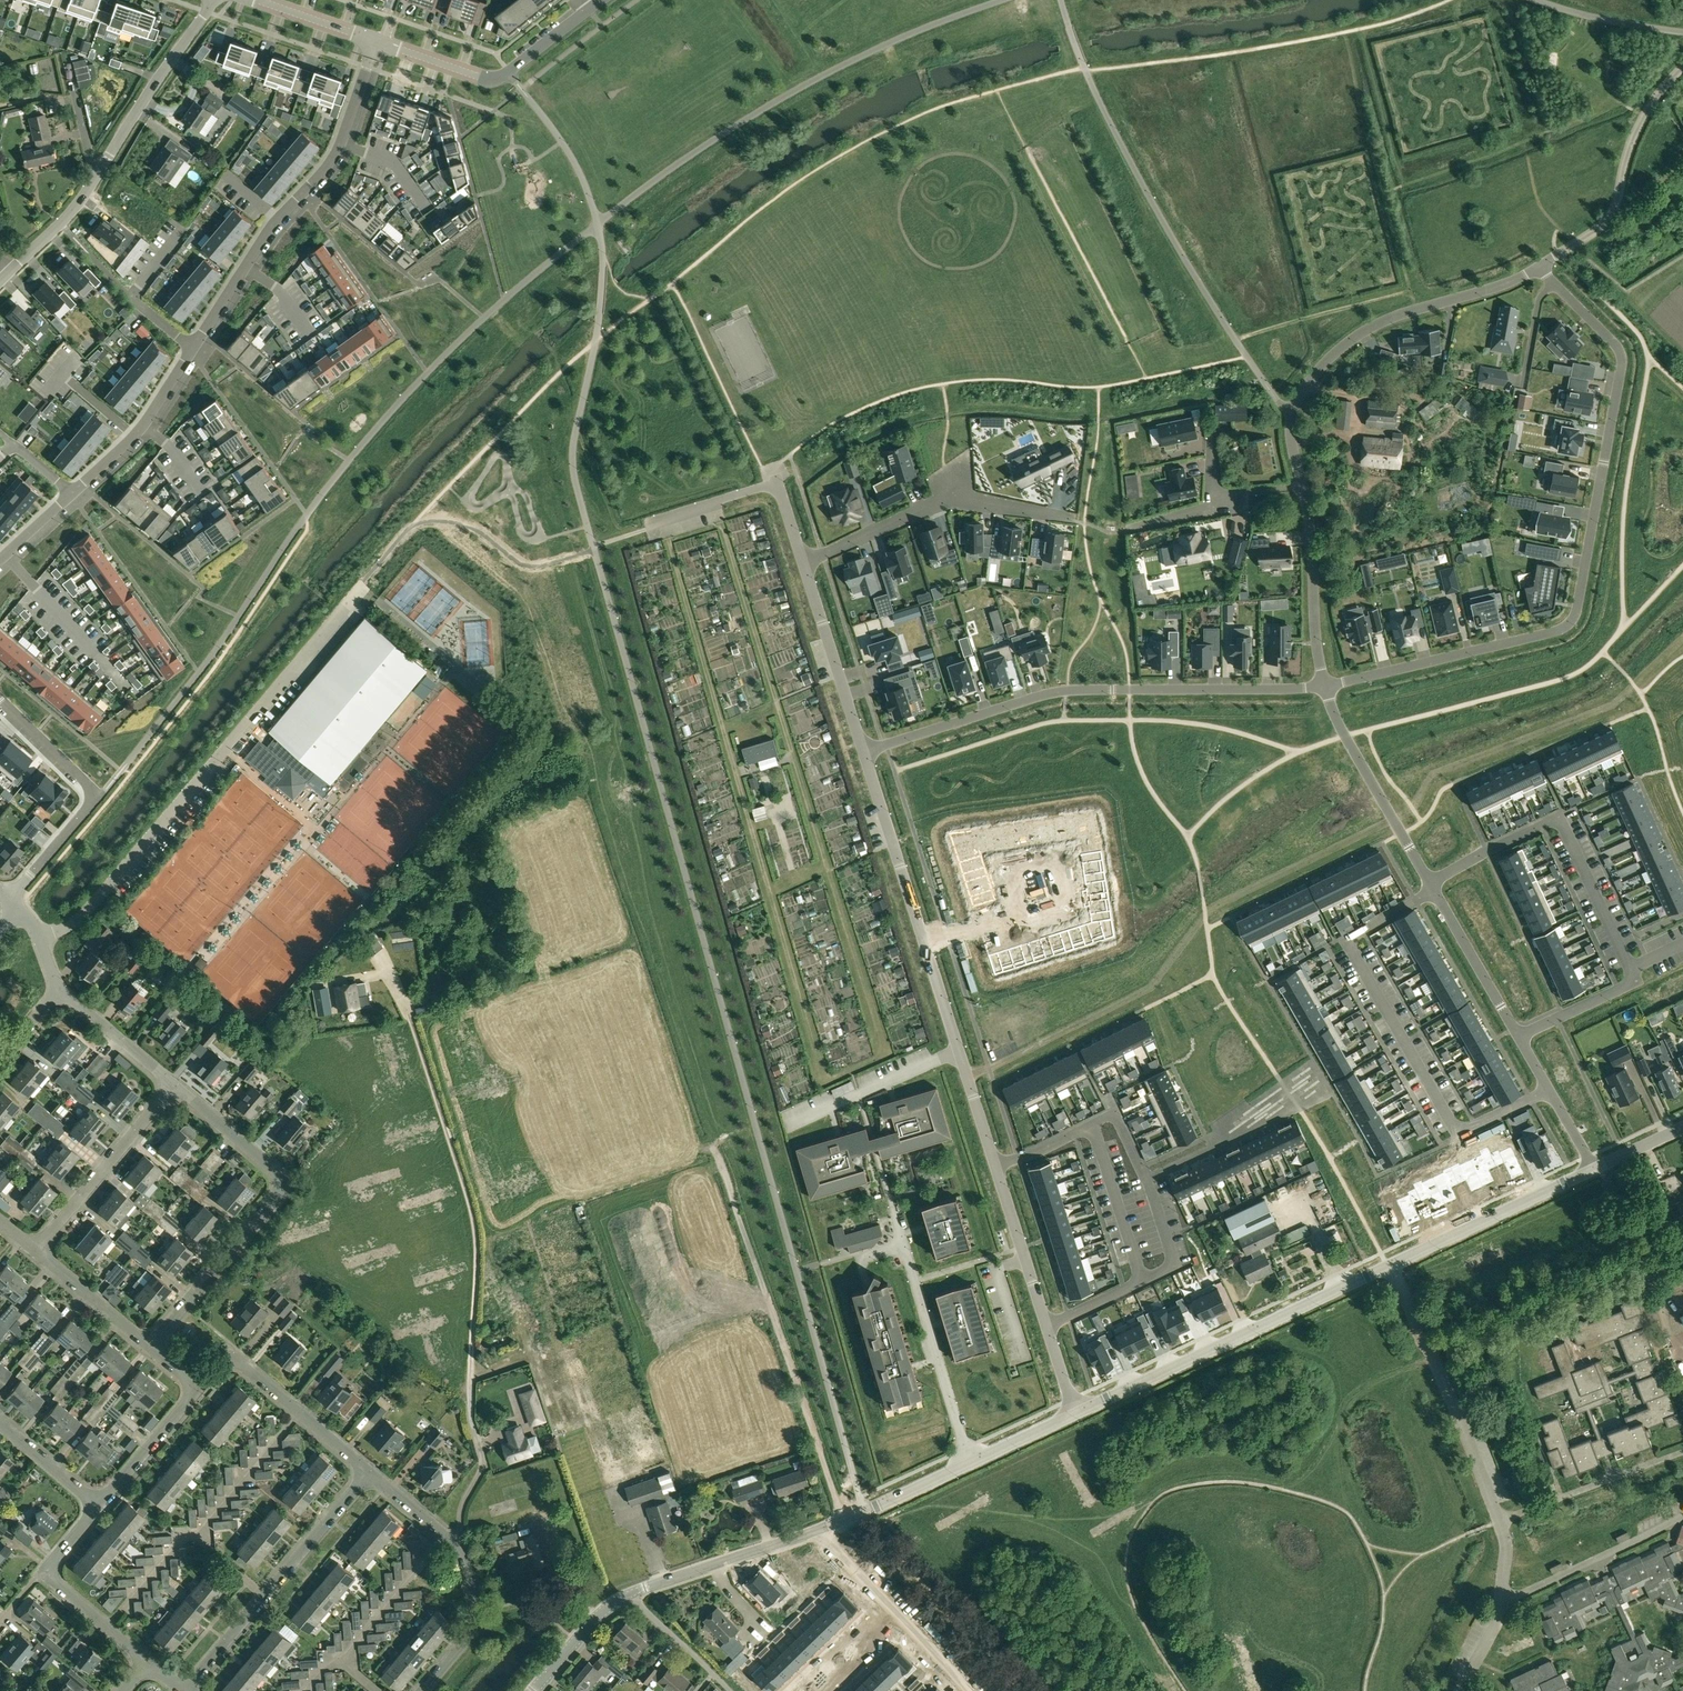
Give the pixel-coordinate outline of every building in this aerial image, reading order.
[(50,4),(57,7),(57,10),(60,0),(37,0),(35,5),(36,5),(37,3),(49,7),(50,4)] [(57,10),(64,12),(78,17),(84,0),(60,0),(57,10)] [(92,19),(100,22),(104,10),(96,8),(99,0),(84,0),(78,17),(91,22),(92,19)] [(420,4),(440,11),(444,0),(422,0),(420,4)] [(466,0),(444,0),(440,11),(460,18),(466,0)] [(476,0),(466,0),(460,18),(480,25),(488,4),(476,0)] [(507,7),(523,28),(530,23),(527,19),(530,16),(533,20),(534,20),(518,0),(516,0),(507,7)] [(534,20),(541,14),(538,10),(541,8),(544,12),(535,0),(518,0),(534,20)] [(544,12),(551,6),(548,2),(551,0),(535,0),(544,12)] [(106,29),(119,34),(129,6),(115,1),(111,13),(104,10),(100,22),(107,24),(106,29)] [(141,10),(129,6),(119,34),(120,34),(120,32),(132,36),(141,10)] [(523,28),(507,7),(496,15),(501,22),(497,35),(509,39),(520,31),(517,27),(520,24),(523,28)] [(155,15),(141,10),(132,36),(133,36),(134,33),(155,41),(158,30),(150,27),(155,15)] [(236,72),(245,46),(232,41),(228,53),(220,51),(216,62),(224,64),(223,67),(236,72)] [(202,46),(194,57),(201,62),(209,51),(202,46)] [(250,74),(258,76),(262,65),(254,63),(258,51),(245,46),(236,72),(249,76),(250,74)] [(264,84),(277,89),(287,61),(274,56),(270,68),(262,65),(258,76),(266,79),(264,84)] [(121,62),(111,58),(108,65),(119,68),(121,62)] [(87,59),(74,62),(80,88),(93,85),(92,78),(99,77),(95,64),(89,65),(87,59)] [(300,65),(287,61),(277,89),(278,89),(279,86),(299,93),(304,80),(296,77),(300,65)] [(304,80),(299,93),(319,101),(319,103),(329,75),(316,71),(312,82),(304,80)] [(329,75),(319,103),(333,108),(334,103),(342,106),(346,95),(338,92),(342,80),(329,75)] [(196,102),(183,120),(198,131),(206,136),(219,118),(214,115),(218,110),(224,101),(211,92),(205,100),(207,102),(203,107),(196,102)] [(236,93),(227,106),(255,126),(264,113),(236,93)] [(383,93),(375,114),(388,118),(395,98),(390,96),(383,93)] [(395,98),(388,118),(399,122),(398,125),(399,125),(407,102),(400,100),(395,98)] [(407,102),(399,125),(410,129),(410,131),(410,132),(419,106),(414,104),(407,102)] [(23,111),(22,106),(2,111),(0,119),(0,124),(3,124),(6,115),(23,111)] [(419,106),(410,132),(423,136),(426,126),(431,110),(424,108),(419,106)] [(431,110),(426,126),(438,122),(444,142),(441,143),(441,144),(458,139),(457,136),(453,120),(452,117),(431,110)] [(44,115),(29,118),(34,140),(49,136),(44,115)] [(295,142),(311,157),(319,147),(303,133),(295,142)] [(440,145),(434,149),(439,169),(445,164),(447,164),(447,165),(464,160),(463,157),(459,142),(458,139),(441,144),(442,144),(440,145)] [(311,157),(295,142),(287,152),(303,166),(311,157)] [(21,152),(25,167),(55,160),(51,145),(21,152)] [(157,158),(151,166),(159,172),(157,174),(169,183),(180,168),(182,165),(178,162),(181,158),(185,161),(187,162),(193,155),(180,145),(174,153),(167,148),(165,146),(157,158)] [(405,148),(401,158),(410,152),(407,149),(405,148)] [(287,152),(279,161),(296,175),(303,166),(287,152)] [(464,160),(447,165),(448,166),(450,165),(457,191),(470,182),(469,179),(464,163),(464,160)] [(288,184),(296,175),(279,161),(271,170),(288,184)] [(263,179),(280,193),(288,184),(271,170),(263,179)] [(280,193),(263,179),(255,189),(272,203),(280,193)] [(349,187),(334,206),(335,207),(339,210),(339,211),(344,215),(360,196),(349,187)] [(360,196),(344,215),(348,219),(353,222),(354,223),(368,206),(358,198),(360,196)] [(450,213),(461,229),(463,227),(477,218),(479,216),(475,202),(453,217),(450,213)] [(368,206),(354,223),(358,227),(363,231),(377,214),(368,206)] [(235,210),(226,219),(243,233),(251,224),(235,210)] [(443,224),(434,231),(442,242),(445,240),(459,231),(461,229),(450,213),(440,220),(443,224)] [(377,214),(363,231),(367,235),(368,235),(372,239),(373,239),(387,223),(377,214)] [(94,231),(91,233),(119,255),(135,235),(120,224),(116,229),(108,223),(103,219),(98,225),(97,224),(92,230),(94,231)] [(243,233),(226,219),(219,228),(235,243),(243,233)] [(387,223),(373,239),(375,241),(388,252),(390,254),(399,243),(382,228),(387,223)] [(235,243),(219,228),(211,238),(228,252),(235,243)] [(150,244),(143,238),(142,239),(134,249),(141,254),(149,244),(150,244)] [(228,252),(211,238),(203,247),(219,261),(228,252)] [(399,243),(390,254),(392,255),(404,266),(407,268),(419,259),(399,243)] [(306,257),(314,268),(336,253),(335,252),(332,255),(324,245),(314,252),(313,252),(306,257)] [(336,253),(314,268),(315,268),(316,267),(323,277),(343,263),(336,253)] [(197,269),(214,283),(222,273),(205,259),(197,269)] [(95,287),(101,282),(87,268),(82,273),(69,260),(57,271),(76,290),(87,279),(95,287)] [(328,289),(351,273),(343,263),(323,277),(330,287),(328,289)] [(206,292),(214,283),(197,269),(189,278),(206,292)] [(328,289),(336,299),(358,284),(351,273),(328,289)] [(181,287),(198,301),(206,292),(189,278),(181,287)] [(76,304),(63,291),(58,296),(45,282),(33,294),(51,313),(63,302),(70,309),(76,304)] [(366,294),(358,284),(336,299),(344,310),(360,298),(366,294)] [(174,296),(190,310),(198,301),(181,287),(174,296)] [(366,294),(360,298),(363,303),(370,298),(367,293),(366,294)] [(190,310),(174,296),(166,306),(182,320),(190,310)] [(17,305),(7,316),(30,338),(46,321),(35,311),(30,317),(17,305)] [(1504,308),(1501,308),(1500,316),(1499,316),(1498,317),(1499,317),(1498,326),(1503,327),(1502,336),(1494,335),(1492,348),(1512,352),(1516,333),(1514,333),(1518,311),(1515,310),(1515,308),(1505,306),(1504,308)] [(368,319),(367,319),(383,341),(394,333),(381,316),(371,323),(368,319)] [(373,348),(383,341),(367,319),(357,326),(373,348)] [(1561,323),(1547,336),(1569,357),(1582,344),(1575,338),(1577,336),(1568,327),(1567,329),(1561,323)] [(358,329),(348,336),(362,356),(373,348),(357,326),(356,327),(358,329)] [(0,330),(0,346),(5,350),(0,355),(0,357),(10,366),(16,360),(12,356),(22,346),(2,327),(0,330)] [(238,357),(255,337),(245,328),(235,340),(234,340),(227,349),(232,354),(233,353),(238,357)] [(1420,354),(1420,355),(1441,353),(1439,338),(1436,338),(1435,330),(1440,330),(1439,329),(1419,331),(1419,332),(1420,335),(1421,352),(1421,354),(1420,354)] [(1398,336),(1399,354),(1400,354),(1400,353),(1421,352),(1420,335),(1419,335),(1419,336),(1413,337),(1413,333),(1402,334),(1403,336),(1398,336)] [(352,363),(362,356),(348,336),(349,338),(339,346),(352,363)] [(256,337),(255,337),(238,357),(242,362),(247,366),(261,349),(252,341),(256,337)] [(152,341),(144,351),(160,365),(168,355),(152,341)] [(329,353),(342,371),(352,363),(339,346),(329,353)] [(271,358),(261,349),(247,366),(252,370),(257,374),(271,358)] [(1394,353),(1381,349),(1379,356),(1392,360),(1394,353)] [(160,365),(144,351),(136,360),(153,374),(160,365)] [(342,371),(329,353),(319,360),(332,378),(342,371)] [(145,383),(153,374),(136,360),(128,369),(145,383)] [(306,364),(322,386),(321,385),(332,378),(319,360),(309,367),(306,364)] [(1438,374),(1445,375),(1447,361),(1440,360),(1438,374)] [(1580,377),(1582,364),(1573,362),(1572,366),(1571,375),(1580,377)] [(306,364),(295,371),(311,393),(322,386),(306,364)] [(1,382),(9,373),(0,366),(0,381),(1,382)] [(1391,372),(1393,379),(1408,372),(1406,366),(1391,372)] [(273,371),(268,367),(259,377),(264,381),(273,371)] [(1494,383),(1496,370),(1482,367),(1479,380),(1480,380),(1479,387),(1494,390),(1496,383),(1494,383)] [(137,392),(145,383),(128,369),(120,378),(137,392)] [(301,401),(311,393),(295,371),(295,372),(296,374),(287,381),(301,401)] [(1592,400),(1592,395),(1584,393),(1585,389),(1586,389),(1587,380),(1570,377),(1565,408),(1589,413),(1590,408),(1592,408),(1594,400),(1592,400)] [(137,392),(120,378),(113,387),(129,401),(137,392)] [(292,407),(301,401),(287,381),(286,381),(288,383),(275,393),(292,407)] [(121,411),(129,401),(113,387),(104,397),(121,411)] [(1529,410),(1530,403),(1527,402),(1528,396),(1520,394),(1518,408),(1529,410)] [(1342,399),(1337,428),(1348,429),(1352,401),(1342,399)] [(202,426),(224,410),(216,400),(198,413),(206,423),(201,426),(202,426)] [(1395,428),(1396,420),(1399,421),(1400,416),(1396,416),(1398,404),(1396,404),(1396,401),(1393,401),(1393,403),(1368,401),(1366,425),(1395,428)] [(1247,404),(1223,405),(1215,405),(1215,420),(1223,420),(1247,420),(1247,404)] [(1432,405),(1420,414),(1426,422),(1438,413),(1432,405)] [(224,410),(202,426),(209,437),(231,421),(224,410)] [(85,423),(101,437),(109,428),(93,413),(85,423)] [(1197,438),(1193,418),(1158,425),(1162,445),(1164,445),(1165,450),(1177,448),(1176,442),(1197,438)] [(1555,419),(1554,429),(1562,430),(1558,450),(1576,454),(1578,444),(1581,444),(1583,433),(1578,432),(1578,429),(1573,428),(1574,422),(1555,419)] [(239,431),(231,421),(209,437),(211,435),(219,445),(239,431)] [(85,423),(77,432),(93,446),(101,437),(85,423)] [(1127,432),(1126,424),(1116,425),(1118,434),(1127,432)] [(184,431),(188,436),(195,431),(191,425),(184,431)] [(195,431),(188,436),(192,442),(197,438),(193,432),(195,431)] [(219,445),(226,456),(246,441),(239,431),(219,445)] [(69,441),(86,455),(93,446),(77,432),(69,441)] [(1364,437),(1361,464),(1399,468),(1402,441),(1403,434),(1393,433),(1392,440),(1364,437)] [(1267,438),(1246,442),(1242,443),(1243,447),(1248,469),(1248,474),(1277,468),(1271,437),(1267,438)] [(69,441),(61,450),(78,465),(86,455),(69,441)] [(254,452),(246,441),(226,456),(228,454),(236,465),(254,452)] [(1516,442),(1509,441),(1507,449),(1515,450),(1516,442)] [(206,446),(199,451),(203,457),(210,451),(206,446)] [(891,462),(897,480),(914,475),(906,446),(898,449),(898,448),(896,448),(896,449),(888,452),(889,454),(888,454),(891,462)] [(1016,468),(1023,484),(1050,472),(1049,470),(1073,458),(1067,446),(1043,457),(1038,447),(1025,453),(1029,462),(1016,468)] [(70,474),(78,465),(61,450),(53,460),(70,474)] [(242,482),(264,466),(257,455),(238,468),(246,479),(242,482)] [(1524,463),(1534,465),(1536,457),(1525,455),(1524,463)] [(846,462),(851,477),(859,474),(854,459),(846,462)] [(1557,493),(1574,496),(1576,485),(1578,485),(1580,477),(1569,475),(1569,474),(1563,473),(1563,474),(1562,474),(1564,464),(1546,460),(1543,473),(1550,474),(1547,491),(1557,493)] [(242,482),(249,493),(272,476),(264,466),(242,482)] [(1172,481),(1166,482),(1170,500),(1197,495),(1193,477),(1186,478),(1183,467),(1169,470),(1172,481)] [(1126,487),(1137,486),(1136,474),(1125,476),(1126,487)] [(10,486),(30,503),(39,493),(18,476),(10,486)] [(272,476),(249,493),(254,490),(261,499),(258,501),(259,501),(279,487),(272,476)] [(889,487),(885,479),(873,485),(877,493),(883,505),(905,495),(899,482),(889,487)] [(124,512),(142,491),(132,483),(114,504),(124,512)] [(30,503),(10,486),(2,495),(23,512),(30,503)] [(217,491),(221,497),(227,493),(223,487),(217,491)] [(279,487),(259,501),(266,512),(287,498),(279,487)] [(831,508),(835,522),(843,519),(844,523),(857,519),(856,515),(860,514),(859,511),(862,509),(856,489),(848,492),(847,488),(834,493),(838,505),(831,508)] [(134,521),(152,499),(142,491),(124,512),(134,521)] [(212,491),(206,495),(210,500),(216,497),(212,491)] [(231,498),(227,493),(221,497),(225,502),(231,498)] [(1507,504),(1523,507),(1525,497),(1509,494),(1507,504)] [(15,521),(23,512),(2,495),(0,497),(0,508),(15,521)] [(144,529),(162,508),(152,499),(134,521),(144,529)] [(207,506),(203,501),(198,504),(202,510),(207,506)] [(1566,537),(1570,518),(1551,515),(1553,504),(1536,501),(1535,510),(1540,511),(1536,531),(1566,537)] [(195,512),(191,506),(185,510),(189,516),(195,512)] [(15,521),(0,508),(0,523),(8,529),(15,521)] [(162,508),(144,529),(154,537),(172,516),(162,508)] [(213,516),(230,538),(240,531),(240,530),(236,525),(226,510),(215,518),(214,516),(213,516)] [(203,523),(219,546),(230,538),(213,516),(203,523)] [(236,525),(240,530),(246,526),(242,521),(236,525)] [(209,553),(219,546),(203,523),(203,524),(204,526),(194,533),(209,553)] [(171,524),(166,530),(170,532),(171,534),(176,529),(174,527),(171,524)] [(967,531),(959,531),(959,542),(967,542),(967,550),(978,550),(978,556),(989,557),(990,546),(982,545),(982,542),(984,542),(984,533),(982,533),(982,524),(966,524),(967,531)] [(947,555),(950,564),(959,561),(955,548),(947,550),(939,527),(921,533),(924,542),(923,543),(926,554),(928,554),(929,556),(930,561),(947,555)] [(993,541),(991,557),(1001,558),(1001,551),(1018,553),(1019,544),(1020,540),(1021,529),(1004,527),(1003,535),(1002,542),(993,541)] [(199,561),(209,553),(194,533),(193,531),(183,538),(199,561)] [(1043,558),(1061,560),(1061,558),(1062,559),(1063,549),(1062,549),(1064,534),(1046,532),(1045,541),(1041,541),(1041,539),(1033,537),(1030,556),(1043,558)] [(1174,546),(1162,548),(1165,566),(1178,563),(1178,564),(1210,557),(1207,539),(1200,540),(1199,532),(1197,532),(1192,533),(1179,536),(1181,544),(1174,545),(1174,546)] [(67,549),(75,559),(96,544),(89,534),(67,549)] [(1481,538),(1484,547),(1491,545),(1489,536),(1481,538)] [(199,561),(183,538),(182,539),(185,543),(172,552),(189,567),(199,561)] [(1260,549),(1261,555),(1262,566),(1266,566),(1290,565),(1290,560),(1291,560),(1290,557),(1289,546),(1285,547),(1269,548),(1269,539),(1252,540),(1252,541),(1250,549),(1260,549)] [(1562,548),(1526,542),(1524,554),(1560,560),(1562,548)] [(103,554),(96,544),(75,559),(82,569),(103,554)] [(889,555),(886,556),(891,573),(894,572),(895,575),(912,570),(910,564),(907,553),(906,553),(904,547),(902,548),(901,547),(890,551),(891,551),(888,552),(889,555)] [(1231,550),(1228,562),(1227,563),(1228,563),(1242,566),(1245,553),(1231,550)] [(1406,563),(1404,555),(1404,553),(1377,559),(1377,561),(1377,562),(1379,569),(1406,563)] [(103,554),(82,569),(82,570),(84,568),(91,577),(110,563),(103,554)] [(851,568),(845,570),(850,586),(861,582),(864,593),(877,589),(869,562),(868,562),(868,563),(865,564),(863,559),(850,563),(851,568)] [(778,569),(775,560),(766,562),(769,572),(778,569)] [(1361,566),(1361,567),(1363,576),(1371,574),(1368,564),(1368,563),(1368,562),(1360,564),(1361,566)] [(110,563),(91,577),(98,587),(117,573),(110,563)] [(1549,609),(1551,600),(1555,601),(1561,567),(1538,563),(1534,585),(1525,587),(1531,613),(1549,609)] [(1441,570),(1446,593),(1459,590),(1453,567),(1441,570)] [(117,573),(98,587),(105,597),(124,583),(117,573)] [(1147,596),(1143,579),(1133,581),(1138,607),(1155,604),(1154,595),(1147,596)] [(105,597),(112,607),(132,593),(131,593),(124,583),(105,597)] [(898,596),(893,583),(885,585),(890,599),(898,596)] [(1039,584),(1038,592),(1048,592),(1049,585),(1039,584)] [(779,601),(787,599),(784,589),(776,592),(779,601)] [(1494,593),(1496,604),(1503,603),(1500,592),(1494,593)] [(112,607),(119,618),(139,604),(132,593),(112,607)] [(880,610),(882,616),(894,612),(888,594),(881,597),(884,608),(880,610)] [(1477,624),(1487,622),(1500,619),(1499,615),(1494,594),(1465,600),(1468,616),(1475,614),(1477,624)] [(1262,609),(1271,609),(1270,599),(1261,599),(1262,609)] [(1430,605),(1438,636),(1459,631),(1452,600),(1430,605)] [(146,614),(139,604),(119,618),(127,628),(146,614)] [(919,606),(906,610),(909,619),(922,615),(919,606)] [(1181,608),(1167,609),(1167,617),(1181,617),(1181,608)] [(1364,617),(1363,614),(1346,618),(1349,627),(1345,628),(1347,636),(1350,635),(1353,645),(1370,640),(1367,630),(1373,629),(1373,632),(1382,630),(1377,608),(1368,610),(1370,615),(1364,617)] [(1404,616),(1391,619),(1397,645),(1411,642),(1410,640),(1412,640),(1412,639),(1417,638),(1417,639),(1419,638),(1416,627),(1424,625),(1419,608),(1411,610),(1412,616),(1405,618),(1404,616)] [(132,639),(132,640),(154,624),(146,614),(127,628),(134,638),(132,639)] [(260,741),(245,758),(251,763),(267,776),(268,777),(266,779),(276,787),(277,785),(294,799),(308,783),(324,797),(334,785),(331,783),(385,720),(411,689),(412,688),(427,670),(366,618),(360,625),(271,729),(270,731),(276,736),(268,746),(267,747),(266,746),(260,741)] [(139,650),(161,634),(154,624),(132,640),(139,650)] [(8,633),(0,626),(0,643),(8,633)] [(1277,654),(1289,654),(1289,647),(1291,647),(1291,641),(1289,641),(1289,626),(1274,626),(1274,637),(1273,637),(1273,647),(1268,647),(1268,663),(1277,663),(1277,654)] [(1211,666),(1211,655),(1211,650),(1219,650),(1219,628),(1204,628),(1204,644),(1194,644),(1194,666),(1211,666)] [(1231,651),(1231,653),(1234,653),(1234,666),(1247,666),(1247,654),(1251,654),(1251,636),(1250,636),(1246,636),(1246,635),(1243,635),(1243,636),(1240,636),(1240,628),(1232,628),(1232,644),(1231,644),(1231,645),(1231,651)] [(874,643),(869,645),(872,654),(874,653),(877,660),(886,657),(888,661),(887,662),(889,670),(903,666),(899,653),(903,652),(897,635),(885,640),(883,632),(872,636),(874,643)] [(1170,653),(1178,653),(1178,632),(1169,632),(1169,641),(1152,641),(1152,646),(1149,646),(1150,658),(1152,658),(1152,666),(1170,666),(1170,653)] [(0,643),(0,657),(2,659),(18,641),(8,633),(0,643)] [(139,650),(147,660),(168,645),(161,634),(139,650)] [(1018,635),(1011,637),(1015,650),(1022,648),(1025,659),(1030,657),(1033,665),(1035,665),(1044,662),(1047,661),(1044,653),(1049,651),(1047,644),(1048,644),(1048,642),(1046,642),(1044,635),(1036,638),(1021,642),(1018,635)] [(973,655),(968,637),(959,640),(964,658),(973,655)] [(11,667),(27,648),(18,641),(2,659),(11,667)] [(1013,658),(1009,644),(996,648),(999,657),(986,661),(989,668),(986,669),(989,677),(991,676),(994,686),(1009,681),(1004,665),(1007,664),(1006,661),(1013,658)] [(154,671),(176,655),(168,645),(147,660),(154,671)] [(27,648),(11,667),(20,675),(36,656),(27,648)] [(921,661),(934,657),(931,648),(918,652),(921,661)] [(176,655),(154,671),(162,681),(183,666),(176,656),(176,655)] [(20,675),(29,682),(45,664),(36,656),(20,675)] [(927,669),(929,668),(937,666),(935,659),(925,663),(927,669)] [(966,660),(949,665),(952,676),(950,677),(953,685),(955,685),(958,693),(966,690),(967,693),(973,690),(973,688),(975,688),(966,660)] [(55,672),(45,664),(29,682),(39,691),(55,672)] [(906,714),(907,717),(917,713),(916,711),(917,711),(914,700),(909,702),(904,687),(913,684),(909,671),(886,678),(890,691),(887,692),(889,700),(887,701),(890,710),(892,709),(895,718),(906,714)] [(55,672),(39,691),(49,699),(64,680),(55,672)] [(801,677),(805,687),(813,684),(808,674),(801,677)] [(427,675),(414,691),(424,699),(437,684),(427,675)] [(64,680),(49,699),(58,707),(74,689),(64,680)] [(58,707),(68,715),(84,697),(74,689),(58,707)] [(84,697),(68,715),(78,723),(95,703),(93,705),(84,697)] [(95,703),(78,723),(88,732),(105,712),(95,703)] [(1613,730),(1601,735),(1611,757),(1623,752),(1613,730)] [(1601,735),(1589,741),(1600,763),(1611,757),(1601,735)] [(746,764),(778,755),(773,739),(742,748),(746,764)] [(2,771),(21,749),(10,740),(0,752),(0,769),(2,771)] [(1589,741),(1578,746),(1588,768),(1600,763),(1589,741)] [(1578,746),(1566,752),(1577,774),(1588,768),(1578,746)] [(21,749),(2,771),(13,780),(12,781),(17,785),(26,775),(21,771),(31,758),(21,749)] [(1566,752),(1555,757),(1565,779),(1577,774),(1566,752)] [(1555,757),(1543,763),(1552,782),(1564,777),(1565,779),(1555,757)] [(1536,759),(1524,765),(1535,787),(1547,781),(1536,759)] [(1524,765),(1513,770),(1523,792),(1535,787),(1524,765)] [(1513,770),(1501,776),(1512,798),(1511,795),(1522,790),(1523,793),(1523,792),(1513,770)] [(30,783),(21,793),(26,797),(29,794),(39,803),(56,783),(56,782),(55,783),(45,775),(35,787),(30,783)] [(1619,775),(1613,778),(1616,784),(1622,781),(1620,777),(1619,775)] [(751,778),(749,778),(752,789),(753,789),(754,788),(759,787),(756,777),(756,776),(751,778)] [(1501,776),(1490,781),(1500,803),(1512,798),(1501,776)] [(1490,781),(1479,786),(1489,808),(1500,803),(1490,781)] [(56,783),(39,803),(39,804),(40,802),(51,811),(54,806),(55,807),(62,799),(61,798),(67,792),(56,783)] [(1602,783),(1596,785),(1599,792),(1605,789),(1602,783)] [(1633,784),(1612,793),(1618,805),(1638,795),(1633,784)] [(1596,785),(1590,788),(1593,794),(1599,792),(1596,785)] [(1479,786),(1467,792),(1477,814),(1489,808),(1479,786)] [(1638,795),(1618,805),(1623,815),(1643,806),(1638,795)] [(1574,796),(1567,799),(1570,805),(1576,802),(1574,798),(1574,796)] [(1549,802),(1543,805),(1544,807),(1546,811),(1552,809),(1549,802)] [(755,822),(768,818),(765,805),(752,809),(755,822)] [(1643,806),(1623,815),(1628,826),(1648,817),(1643,806)] [(1095,813),(950,836),(973,907),(996,900),(980,852),(1099,834),(1095,813)] [(35,815),(31,820),(41,829),(46,824),(35,815)] [(1648,817),(1628,826),(1633,837),(1653,828),(1648,817)] [(34,824),(25,835),(31,839),(39,829),(34,824)] [(1503,824),(1497,827),(1500,833),(1506,830),(1503,824)] [(1497,827),(1491,830),(1494,836),(1500,833),(1497,827)] [(1653,828),(1633,837),(1638,848),(1658,839),(1653,828)] [(1658,839),(1638,848),(1643,859),(1663,850),(1658,839)] [(7,870),(12,865),(19,857),(18,857),(23,851),(10,840),(0,852),(0,864),(7,870)] [(864,841),(854,844),(857,852),(867,849),(864,841)] [(1522,848),(1500,859),(1505,869),(1527,859),(1522,848)] [(1663,850),(1643,859),(1648,870),(1668,861),(1663,850)] [(1091,922),(988,955),(995,975),(1115,937),(1101,851),(1081,854),(1086,890),(1082,891),(1084,907),(1089,907),(1091,922)] [(1379,852),(1368,858),(1380,883),(1392,877),(1379,852)] [(1368,858),(1356,863),(1368,888),(1380,883),(1368,858)] [(1527,859),(1505,869),(1510,880),(1529,870),(1525,861),(1527,859)] [(1668,861),(1648,870),(1653,881),(1673,871),(1668,861)] [(1356,863),(1345,869),(1357,894),(1368,888),(1356,863)] [(1345,869),(1333,874),(1346,899),(1357,894),(1345,869)] [(1529,870),(1510,880),(1515,890),(1537,880),(1532,869),(1529,870)] [(1673,871),(1653,881),(1658,892),(1678,882),(1673,871)] [(1333,874),(1322,880),(1334,905),(1346,899),(1333,874)] [(1322,880),(1310,886),(1322,911),(1334,905),(1322,880)] [(1537,880),(1515,890),(1519,900),(1541,890),(1537,880)] [(1658,892),(1663,903),(1682,893),(1678,882),(1658,892)] [(871,885),(875,895),(882,892),(878,883),(871,885)] [(1307,887),(1295,893),(1308,918),(1319,912),(1307,887)] [(1541,890),(1519,900),(1524,910),(1546,900),(1541,890)] [(1295,893),(1284,899),(1296,923),(1308,918),(1295,893)] [(1663,903),(1668,914),(1682,907),(1682,893),(1663,903)] [(1284,899),(1273,904),(1285,929),(1296,923),(1284,899)] [(1546,900),(1524,910),(1529,921),(1551,910),(1546,900)] [(1571,901),(1565,904),(1568,910),(1574,907),(1571,901)] [(1273,904),(1261,910),(1274,935),(1285,929),(1273,904)] [(1261,910),(1250,915),(1262,940),(1266,947),(1277,942),(1274,935),(1261,910)] [(1414,910),(1392,922),(1398,933),(1419,920),(1414,910)] [(1551,910),(1529,921),(1534,931),(1556,921),(1551,910)] [(1250,915),(1238,921),(1251,946),(1262,940),(1250,915)] [(1419,920),(1398,933),(1403,943),(1425,930),(1419,920)] [(102,923),(92,935),(84,944),(93,952),(100,943),(110,931),(102,923)] [(1554,927),(1535,936),(1540,947),(1559,938),(1554,927)] [(1425,930),(1403,943),(1409,952),(1431,940),(1425,930)] [(383,948),(375,935),(361,943),(370,957),(383,948)] [(1559,938),(1540,947),(1545,957),(1564,948),(1559,938)] [(1431,940),(1409,952),(1415,962),(1436,950),(1431,940)] [(1564,948),(1545,957),(1550,967),(1569,958),(1564,948)] [(1436,950),(1415,962),(1415,963),(1420,960),(1425,969),(1442,960),(1436,950)] [(80,963),(75,970),(78,973),(79,979),(85,979),(89,982),(101,969),(99,967),(103,961),(91,951),(84,958),(80,959),(80,963)] [(124,966),(132,973),(145,959),(136,951),(124,966)] [(756,964),(753,956),(744,959),(747,967),(756,964)] [(208,964),(200,957),(194,964),(202,970),(208,964)] [(1569,958),(1550,967),(1555,977),(1574,968),(1569,958)] [(1442,960),(1425,969),(1430,979),(1426,981),(1426,982),(1448,969),(1442,960)] [(1329,961),(1321,966),(1324,972),(1332,967),(1329,961)] [(1301,968),(1276,982),(1279,987),(1282,991),(1284,995),(1308,981),(1301,968)] [(1574,968),(1555,977),(1559,988),(1578,979),(1574,968)] [(1448,969),(1426,982),(1432,992),(1453,979),(1448,969)] [(1336,973),(1330,977),(1332,981),(1331,982),(1332,984),(1339,979),(1336,973)] [(1339,979),(1332,984),(1335,990),(1343,985),(1339,979)] [(1453,979),(1432,992),(1434,991),(1439,1000),(1437,1001),(1459,989),(1453,979)] [(1578,979),(1559,988),(1564,998),(1583,989),(1578,979)] [(1308,981),(1284,995),(1291,1007),(1315,993),(1308,981)] [(355,983),(335,986),(339,1010),(360,1007),(360,1006),(370,1005),(368,994),(358,996),(355,983)] [(121,995),(115,1003),(115,1004),(115,1003),(121,1008),(119,1010),(125,1015),(127,1013),(128,1015),(130,1013),(143,997),(142,997),(136,991),(137,989),(137,988),(137,989),(131,984),(132,984),(131,984),(127,989),(120,989),(121,995)] [(326,988),(315,990),(317,1001),(319,1014),(331,1013),(328,999),(326,988)] [(1459,989),(1437,1001),(1443,1012),(1465,999),(1459,989)] [(909,1002),(909,1003),(916,1001),(913,990),(906,993),(906,995),(909,1002)] [(1412,990),(1406,993),(1410,999),(1416,996),(1412,990)] [(1315,993),(1291,1007),(1298,1019),(1322,1005),(1315,993)] [(1349,995),(1341,1000),(1344,1006),(1346,1005),(1352,1001),(1349,995)] [(160,1021),(164,1024),(166,1026),(156,1038),(164,1045),(170,1039),(174,1043),(186,1029),(186,1028),(185,1029),(170,1016),(167,1013),(172,1006),(166,1000),(153,1015),(160,1021)] [(1467,1003),(1450,1013),(1456,1023),(1451,1026),(1452,1026),(1473,1014),(1467,1003)] [(1322,1005),(1298,1019),(1304,1029),(1328,1015),(1323,1017),(1318,1008),(1322,1006),(1322,1005)] [(1473,1014),(1452,1026),(1457,1036),(1479,1023),(1473,1014)] [(1328,1015),(1304,1029),(1309,1039),(1334,1025),(1328,1015)] [(1360,1015),(1352,1019),(1356,1025),(1363,1021),(1360,1015)] [(1135,1023),(1134,1024),(1145,1045),(1155,1040),(1151,1031),(1144,1018),(1140,1020),(1135,1023)] [(210,1030),(215,1034),(224,1024),(219,1020),(210,1030)] [(1363,1021),(1356,1025),(1359,1031),(1367,1027),(1363,1021)] [(1479,1023),(1457,1036),(1458,1036),(1462,1034),(1467,1043),(1463,1045),(1463,1046),(1485,1033),(1479,1023)] [(1125,1028),(1124,1029),(1133,1048),(1143,1043),(1144,1046),(1145,1045),(1134,1024),(1133,1024),(1130,1026),(1125,1028)] [(1334,1025),(1309,1039),(1310,1039),(1312,1038),(1317,1048),(1339,1035),(1334,1025)] [(914,1029),(918,1038),(926,1035),(923,1026),(914,1029)] [(1115,1033),(1113,1034),(1124,1056),(1125,1055),(1124,1053),(1133,1048),(1124,1029),(1123,1029),(1120,1031),(1115,1033)] [(210,1030),(200,1042),(205,1046),(215,1034),(210,1030)] [(62,1031),(53,1042),(70,1056),(75,1061),(84,1050),(87,1047),(76,1037),(73,1040),(67,1035),(62,1031)] [(1485,1033),(1463,1046),(1469,1056),(1490,1043),(1485,1033)] [(1105,1038),(1103,1039),(1115,1063),(1116,1063),(1115,1060),(1124,1056),(1113,1034),(1112,1034),(1110,1036),(1105,1038)] [(1339,1035),(1317,1048),(1323,1057),(1345,1045),(1339,1035)] [(1371,1035),(1363,1039),(1367,1045),(1375,1040),(1371,1035)] [(1682,1048),(1677,1050),(1671,1036),(1664,1038),(1673,1057),(1679,1054),(1682,1063),(1682,1050),(1682,1048)] [(1094,1043),(1093,1044),(1105,1068),(1115,1063),(1103,1039),(1102,1039),(1100,1041),(1094,1043)] [(1375,1040),(1367,1045),(1370,1051),(1378,1046),(1375,1040)] [(53,1042),(43,1053),(60,1068),(66,1061),(71,1065),(75,1061),(70,1056),(53,1042)] [(1490,1043),(1469,1056),(1474,1065),(1496,1053),(1490,1043)] [(1084,1049),(1083,1049),(1083,1050),(1095,1073),(1105,1068),(1093,1044),(1092,1045),(1090,1046),(1084,1049)] [(1659,1064),(1670,1059),(1662,1044),(1649,1050),(1652,1058),(1656,1056),(1659,1064)] [(1345,1045),(1323,1057),(1328,1067),(1350,1054),(1346,1056),(1340,1048),(1345,1045)] [(1615,1095),(1620,1105),(1628,1101),(1630,1103),(1635,1100),(1635,1098),(1638,1096),(1624,1068),(1621,1062),(1632,1057),(1626,1045),(1607,1053),(1613,1066),(1616,1065),(1619,1071),(1606,1077),(1611,1087),(1609,1087),(1613,1096),(1615,1095)] [(212,1051),(195,1071),(210,1084),(227,1063),(212,1051)] [(1067,1057),(1066,1058),(1078,1082),(1088,1077),(1076,1053),(1072,1055),(1067,1057)] [(1496,1053),(1474,1065),(1480,1075),(1502,1063),(1496,1053)] [(91,1074),(104,1059),(98,1054),(85,1070),(91,1074)] [(1350,1054),(1328,1067),(1334,1077),(1356,1065),(1350,1054)] [(1636,1060),(1643,1075),(1651,1072),(1644,1056),(1636,1060)] [(1057,1062),(1055,1063),(1067,1087),(1078,1082),(1066,1058),(1065,1058),(1062,1060),(1057,1062)] [(20,1070),(37,1084),(46,1073),(30,1059),(20,1070)] [(104,1059),(91,1074),(96,1079),(109,1063),(104,1059)] [(1046,1068),(1045,1068),(1057,1092),(1067,1087),(1055,1063),(1054,1064),(1052,1065),(1046,1068)] [(1502,1063),(1480,1075),(1486,1085),(1507,1072),(1502,1063)] [(250,1064),(240,1076),(247,1082),(257,1070),(250,1064)] [(1457,1067),(1451,1071),(1455,1077),(1460,1073),(1457,1067)] [(1669,1067),(1656,1073),(1659,1079),(1666,1096),(1679,1091),(1674,1080),(1676,1079),(1673,1073),(1672,1073),(1669,1067)] [(1036,1073),(1035,1073),(1047,1097),(1048,1097),(1045,1092),(1054,1088),(1057,1092),(1045,1068),(1044,1069),(1042,1070),(1036,1073)] [(37,1084),(20,1070),(11,1081),(28,1095),(37,1084)] [(75,1088),(79,1083),(64,1070),(59,1075),(75,1088)] [(1166,1070),(1144,1080),(1149,1091),(1147,1092),(1147,1093),(1171,1082),(1166,1070)] [(1354,1071),(1336,1081),(1342,1092),(1365,1079),(1364,1078),(1360,1081),(1354,1071)] [(1507,1072),(1486,1085),(1491,1083),(1496,1092),(1493,1093),(1494,1094),(1513,1082),(1507,1072)] [(1026,1078),(1025,1078),(1037,1102),(1047,1097),(1035,1073),(1034,1074),(1032,1075),(1026,1078)] [(54,1081),(70,1094),(75,1088),(59,1075),(54,1081)] [(1016,1083),(1015,1083),(1027,1107),(1037,1102),(1025,1078),(1024,1079),(1021,1080),(1016,1083)] [(1365,1079),(1342,1092),(1348,1101),(1370,1089),(1365,1079)] [(1397,1079),(1391,1082),(1394,1088),(1400,1084),(1397,1079)] [(1111,1080),(1105,1083),(1108,1089),(1114,1086),(1111,1080)] [(121,1081),(112,1092),(129,1106),(138,1095),(121,1081)] [(1171,1082),(1147,1093),(1152,1104),(1176,1093),(1171,1082)] [(1513,1082),(1494,1094),(1499,1104),(1502,1102),(1519,1093),(1513,1082)] [(79,1083),(75,1088),(90,1101),(94,1096),(79,1083)] [(1006,1088),(1004,1089),(1006,1093),(1014,1108),(1024,1103),(1026,1108),(1027,1107),(1015,1083),(1014,1084),(1011,1085),(1006,1088)] [(268,1085),(261,1093),(252,1086),(236,1105),(250,1118),(267,1098),(274,1089),(268,1085)] [(842,1135),(796,1148),(798,1152),(811,1198),(851,1186),(858,1184),(868,1181),(871,1180),(867,1167),(867,1156),(867,1152),(867,1150),(871,1149),(872,1148),(879,1146),(882,1157),(905,1150),(951,1137),(937,1087),(896,1099),(890,1101),(880,1104),(876,1105),(880,1118),(881,1129),(881,1133),(881,1135),(876,1136),(874,1137),(869,1138),(866,1128),(842,1135)] [(75,1088),(70,1094),(85,1107),(90,1101),(75,1088)] [(1370,1089),(1348,1101),(1354,1111),(1376,1098),(1370,1089)] [(10,1117),(19,1105),(2,1091),(0,1094),(0,1108),(10,1117)] [(129,1106),(112,1092),(103,1103),(119,1117),(129,1106)] [(1176,1093),(1152,1104),(1157,1115),(1181,1103),(1176,1093)] [(1128,1094),(1120,1098),(1123,1104),(1129,1101),(1131,1101),(1128,1094)] [(290,1097),(280,1109),(287,1115),(297,1102),(290,1097)] [(1376,1098),(1354,1111),(1359,1121),(1357,1122),(1379,1110),(1379,1109),(1377,1110),(1372,1102),(1376,1099),(1376,1098)] [(1479,1101),(1472,1106),(1475,1112),(1483,1107),(1479,1101)] [(47,1120),(52,1115),(36,1102),(32,1107),(47,1120)] [(1181,1103),(1157,1115),(1163,1125),(1186,1114),(1181,1103)] [(27,1113),(42,1126),(47,1120),(32,1107),(27,1113)] [(0,1128),(10,1117),(0,1108),(0,1127),(0,1128)] [(89,1109),(79,1120),(96,1134),(106,1123),(89,1109)] [(1379,1110),(1357,1122),(1363,1132),(1385,1119),(1379,1110)] [(1186,1114),(1163,1125),(1163,1126),(1165,1125),(1170,1135),(1167,1136),(1168,1136),(1191,1125),(1186,1114)] [(52,1115),(47,1120),(63,1133),(67,1128),(52,1115)] [(287,1127),(276,1139),(287,1148),(293,1141),(298,1146),(306,1137),(300,1132),(306,1125),(295,1115),(286,1126),(287,1127)] [(1058,1119),(1052,1122),(1056,1130),(1062,1127),(1059,1121),(1058,1119)] [(1385,1119),(1363,1132),(1369,1142),(1391,1129),(1390,1129),(1388,1130),(1383,1121),(1385,1120),(1385,1119)] [(47,1120),(42,1126),(58,1139),(63,1133),(47,1120)] [(96,1134),(79,1120),(70,1131),(87,1145),(96,1134)] [(1421,1120),(1413,1125),(1416,1130),(1424,1126),(1421,1120)] [(1297,1121),(1285,1126),(1293,1145),(1305,1140),(1297,1121)] [(1139,1123),(1133,1126),(1136,1132),(1144,1128),(1141,1122),(1139,1123)] [(184,1125),(180,1130),(176,1127),(157,1149),(174,1164),(193,1141),(192,1140),(195,1135),(196,1132),(195,1130),(189,1125),(187,1124),(184,1125)] [(1191,1125),(1168,1136),(1173,1147),(1173,1148),(1197,1137),(1191,1125)] [(1285,1126),(1273,1132),(1282,1151),(1293,1145),(1285,1126)] [(1424,1126),(1416,1130),(1420,1136),(1427,1132),(1424,1126)] [(1045,1128),(1039,1131),(1042,1137),(1048,1134),(1045,1128)] [(1391,1129),(1369,1142),(1376,1154),(1400,1140),(1400,1139),(1397,1141),(1391,1129)] [(1523,1136),(1517,1139),(1523,1151),(1529,1148),(1537,1165),(1550,1159),(1546,1150),(1547,1149),(1542,1140),(1541,1140),(1537,1131),(1524,1137),(1523,1136)] [(1273,1132),(1262,1137),(1270,1156),(1282,1151),(1273,1132)] [(5,1140),(20,1153),(24,1147),(9,1134),(5,1140)] [(1262,1137),(1250,1143),(1259,1161),(1270,1156),(1262,1137)] [(1467,1137),(1461,1140),(1463,1144),(1464,1146),(1470,1143),(1467,1137)] [(15,1158),(20,1153),(5,1140),(0,1145),(0,1146),(15,1158)] [(1400,1140),(1376,1154),(1378,1158),(1380,1162),(1383,1167),(1408,1153),(1400,1140)] [(62,1141),(52,1152),(69,1167),(78,1156),(62,1141)] [(1250,1143),(1239,1148),(1248,1167),(1259,1161),(1250,1143)] [(1480,1155),(1470,1160),(1483,1187),(1494,1181),(1489,1170),(1496,1167),(1487,1146),(1478,1150),(1480,1155)] [(1487,1146),(1496,1167),(1504,1163),(1512,1180),(1524,1174),(1511,1146),(1499,1152),(1498,1150),(1490,1153),(1487,1146)] [(24,1147),(20,1153),(35,1166),(40,1160),(24,1147)] [(1239,1148),(1227,1153),(1236,1172),(1248,1167),(1239,1148)] [(205,1170),(218,1155),(212,1150),(199,1166),(205,1170)] [(59,1178),(69,1167),(52,1152),(43,1163),(59,1178)] [(35,1166),(20,1153),(15,1158),(30,1171),(35,1166)] [(1227,1153),(1216,1159),(1225,1178),(1236,1172),(1227,1153)] [(1429,1154),(1423,1157),(1425,1161),(1426,1163),(1432,1161),(1429,1154)] [(144,1155),(134,1166),(151,1181),(161,1170),(144,1155)] [(218,1155),(205,1170),(210,1175),(223,1159),(218,1155)] [(1216,1159),(1204,1164),(1213,1183),(1225,1178),(1216,1159)] [(1459,1162),(1450,1166),(1459,1184),(1466,1181),(1471,1192),(1483,1187),(1470,1160),(1460,1164),(1459,1162)] [(1050,1161),(1030,1168),(1034,1179),(1054,1173),(1050,1161)] [(1204,1164),(1193,1169),(1202,1188),(1213,1183),(1204,1164)] [(9,1171),(3,1166),(0,1170),(0,1181),(9,1171)] [(126,1176),(125,1178),(142,1192),(142,1191),(151,1181),(134,1166),(130,1171),(129,1170),(125,1175),(126,1176)] [(178,1166),(173,1171),(189,1184),(193,1179),(178,1166)] [(1443,1172),(1433,1177),(1445,1204),(1457,1199),(1452,1187),(1459,1184),(1450,1166),(1442,1170),(1443,1172)] [(1193,1169),(1181,1175),(1190,1194),(1202,1188),(1193,1169)] [(0,1181),(0,1190),(1,1191),(14,1176),(9,1171),(0,1181)] [(169,1177),(184,1190),(189,1184),(173,1171),(169,1177)] [(237,1175),(226,1188),(243,1203),(252,1192),(248,1188),(252,1184),(253,1181),(252,1177),(245,1172),(241,1177),(237,1175)] [(1054,1173),(1034,1179),(1037,1190),(1057,1183),(1054,1173)] [(1181,1175),(1169,1180),(1178,1199),(1190,1194),(1181,1175)] [(1421,1180),(1413,1184),(1421,1202),(1428,1198),(1434,1210),(1445,1204),(1433,1177),(1422,1182),(1421,1180)] [(39,1178),(30,1189),(47,1203),(56,1192),(39,1178)] [(193,1179),(189,1184),(204,1197),(209,1192),(193,1179)] [(23,1183),(18,1188),(25,1194),(21,1200),(25,1204),(23,1207),(24,1211),(26,1213),(31,1213),(33,1210),(37,1214),(47,1203),(30,1189),(23,1183)] [(1057,1183),(1037,1190),(1041,1201),(1061,1194),(1057,1183)] [(199,1203),(204,1197),(189,1184),(184,1190),(199,1203)] [(1408,1194),(1396,1200),(1408,1226),(1420,1220),(1414,1205),(1421,1202),(1413,1184),(1412,1184),(1415,1188),(1407,1192),(1408,1194)] [(116,1188),(107,1199),(124,1213),(133,1202),(116,1188)] [(243,1203),(226,1188),(217,1200),(234,1214),(243,1203)] [(1061,1194),(1041,1201),(1044,1211),(1064,1205),(1061,1194)] [(956,1196),(921,1207),(926,1223),(929,1231),(936,1257),(971,1246),(956,1196)] [(107,1199),(98,1210),(115,1224),(119,1228),(128,1217),(124,1213),(107,1199)] [(146,1204),(161,1217),(166,1211),(150,1199),(146,1204)] [(1671,1205),(1676,1217),(1682,1214),(1682,1206),(1680,1200),(1671,1205)] [(157,1222),(161,1217),(146,1204),(141,1209),(157,1222)] [(203,1205),(194,1217),(210,1231),(220,1220),(203,1205)] [(1064,1205),(1044,1211),(1048,1222),(1068,1216),(1064,1205)] [(1241,1209),(1225,1217),(1236,1239),(1239,1237),(1241,1236),(1236,1226),(1248,1221),(1253,1231),(1273,1221),(1266,1205),(1244,1215),(1241,1209)] [(166,1211),(161,1217),(176,1230),(181,1224),(166,1211)] [(1068,1216),(1048,1222),(1051,1233),(1071,1227),(1068,1216)] [(176,1230),(161,1217),(157,1222),(172,1235),(176,1230)] [(210,1231),(194,1217),(184,1228),(201,1242),(210,1231)] [(1248,1221),(1236,1226),(1241,1236),(1239,1237),(1247,1254),(1251,1253),(1254,1259),(1242,1264),(1250,1281),(1272,1271),(1264,1254),(1263,1254),(1260,1248),(1283,1237),(1275,1220),(1273,1221),(1253,1231),(1248,1221)] [(94,1224),(85,1235),(101,1250),(111,1239),(94,1224)] [(831,1230),(836,1248),(848,1245),(850,1253),(873,1246),(871,1238),(882,1235),(883,1234),(880,1224),(845,1234),(843,1226),(842,1226),(831,1230)] [(1071,1227),(1051,1233),(1055,1244),(1074,1237),(1071,1227)] [(123,1231),(119,1236),(134,1249),(139,1244),(123,1231)] [(92,1261),(101,1250),(85,1235),(75,1247),(92,1261)] [(114,1242),(129,1255),(134,1249),(119,1236),(114,1242)] [(1074,1237),(1055,1244),(1058,1255),(1078,1248),(1074,1237)] [(166,1249),(183,1263),(192,1252),(175,1238),(166,1249)] [(139,1244),(134,1249),(149,1262),(154,1257),(139,1244)] [(163,1253),(157,1260),(174,1274),(183,1263),(166,1249),(162,1246),(159,1250),(163,1253)] [(1078,1248),(1058,1255),(1061,1265),(1081,1259),(1078,1248)] [(134,1249),(129,1255),(145,1268),(149,1262),(134,1249)] [(1081,1259),(1061,1265),(1065,1276),(1085,1270),(1081,1259)] [(1659,1276),(1668,1272),(1663,1260),(1653,1264),(1659,1276)] [(109,1283),(110,1283),(123,1268),(117,1263),(105,1278),(104,1278),(109,1283)] [(17,1275),(6,1266),(0,1273),(0,1289),(3,1292),(17,1275)] [(123,1268),(110,1283),(115,1288),(128,1272),(123,1268)] [(1085,1270),(1065,1276),(1068,1287),(1088,1281),(1085,1270)] [(1632,1289),(1642,1285),(1636,1273),(1627,1278),(1632,1289)] [(144,1286),(161,1300),(170,1289),(153,1274),(144,1286)] [(883,1391),(882,1391),(884,1397),(887,1406),(892,1404),(892,1405),(895,1404),(909,1400),(914,1398),(921,1396),(919,1388),(918,1385),(918,1386),(917,1381),(888,1283),(876,1286),(881,1277),(874,1274),(869,1284),(870,1288),(853,1293),(883,1391)] [(17,1275),(3,1292),(14,1301),(29,1284),(17,1275)] [(137,1280),(132,1285),(139,1291),(135,1297),(151,1311),(161,1300),(144,1286),(137,1280)] [(1088,1281),(1068,1287),(1072,1298),(1092,1292),(1088,1281)] [(1214,1282),(1203,1288),(1215,1314),(1227,1308),(1214,1282)] [(972,1283),(936,1294),(942,1317),(945,1325),(955,1360),(992,1349),(972,1283)] [(1203,1288),(1191,1294),(1203,1320),(1215,1314),(1203,1288)] [(107,1300),(115,1306),(121,1299),(116,1295),(119,1291),(117,1289),(108,1299),(107,1300)] [(24,1310),(36,1319),(50,1302),(39,1293),(24,1310)] [(276,1305),(273,1308),(283,1316),(293,1304),(283,1296),(276,1305)] [(1165,1306),(1164,1306),(1177,1334),(1178,1333),(1177,1332),(1189,1327),(1182,1312),(1188,1310),(1182,1297),(1176,1300),(1178,1304),(1166,1309),(1165,1306)] [(251,1299),(232,1322),(247,1334),(266,1311),(251,1299)] [(50,1302),(36,1319),(47,1329),(61,1312),(50,1302)] [(16,1309),(11,1304),(0,1317),(0,1321),(3,1324),(16,1309)] [(1152,1310),(1146,1313),(1152,1325),(1158,1323),(1165,1339),(1177,1334),(1164,1306),(1153,1311),(1152,1310)] [(3,1324),(8,1328),(21,1313),(16,1309),(3,1324)] [(1126,1323),(1138,1349),(1150,1343),(1143,1329),(1149,1326),(1143,1313),(1137,1316),(1139,1320),(1128,1325),(1126,1323)] [(288,1315),(278,1327),(284,1332),(294,1319),(288,1315)] [(57,1338),(68,1347),(82,1330),(71,1320),(61,1333),(57,1337),(57,1338)] [(1126,1323),(1114,1329),(1126,1354),(1138,1349),(1126,1323)] [(0,1328),(0,1338),(8,1328),(3,1324),(0,1328)] [(48,1336),(49,1336),(54,1341),(57,1338),(57,1337),(61,1333),(56,1328),(48,1336)] [(69,1355),(73,1350),(79,1356),(94,1339),(82,1330),(68,1347),(64,1351),(69,1355)] [(30,1347),(36,1351),(49,1336),(48,1336),(43,1332),(30,1347)] [(1099,1337),(1086,1343),(1091,1353),(1090,1353),(1094,1363),(1095,1363),(1100,1371),(1113,1365),(1105,1349),(1111,1346),(1105,1333),(1099,1336),(1099,1337)] [(41,1356),(54,1341),(49,1336),(36,1351),(41,1356)] [(274,1357),(288,1369),(305,1349),(289,1336),(282,1344),(284,1345),(274,1357)] [(93,1360),(105,1369),(119,1352),(108,1342),(93,1360)] [(17,1362),(23,1367),(36,1351),(30,1347),(17,1362)] [(41,1356),(36,1351),(23,1367),(28,1372),(41,1356)] [(119,1352),(105,1369),(116,1378),(130,1361),(119,1352)] [(322,1370),(329,1375),(343,1359),(336,1353),(322,1370)] [(63,1375),(68,1379),(81,1364),(76,1359),(63,1375)] [(0,1362),(0,1384),(11,1371),(0,1362)] [(73,1384),(74,1384),(77,1380),(87,1368),(81,1364),(68,1379),(73,1384)] [(132,1392),(126,1399),(131,1403),(137,1396),(151,1379),(140,1370),(126,1387),(132,1392)] [(339,1374),(320,1397),(337,1411),(338,1409),(340,1411),(339,1412),(344,1416),(356,1402),(358,1400),(351,1394),(350,1393),(340,1385),(345,1380),(339,1374)] [(49,1390),(55,1395),(68,1379),(63,1375),(49,1390)] [(73,1384),(68,1379),(55,1395),(60,1399),(73,1384)] [(151,1379),(137,1396),(148,1406),(162,1389),(151,1379)] [(17,1406),(32,1389),(20,1380),(6,1397),(17,1406)] [(237,1386),(228,1397),(246,1412),(255,1401),(237,1386)] [(101,1407),(113,1391),(108,1387),(95,1402),(101,1407)] [(43,1399),(32,1389),(17,1406),(29,1416),(43,1399)] [(535,1390),(522,1394),(526,1407),(539,1403),(535,1390)] [(113,1391),(101,1407),(106,1411),(119,1396),(113,1391)] [(246,1412),(228,1397),(219,1408),(236,1422),(246,1412)] [(366,1414),(375,1422),(386,1409),(376,1401),(366,1414)] [(54,1429),(69,1412),(57,1402),(43,1419),(54,1429)] [(82,1417),(88,1422),(101,1407),(95,1402),(82,1417)] [(101,1407),(88,1422),(93,1427),(106,1411),(101,1407)] [(219,1408),(210,1418),(227,1433),(236,1422),(219,1408)] [(80,1421),(69,1412),(54,1429),(65,1438),(80,1421)] [(119,1418),(134,1431),(139,1425),(123,1412),(119,1418)] [(266,1417),(268,1435),(275,1435),(273,1417),(266,1417)] [(134,1431),(119,1418),(114,1423),(129,1436),(134,1431)] [(218,1444),(227,1433),(210,1418),(201,1429),(218,1444)] [(404,1442),(399,1438),(403,1434),(388,1421),(381,1429),(383,1430),(373,1442),(387,1453),(392,1447),(398,1452),(404,1445),(404,1442)] [(511,1443),(503,1445),(509,1462),(532,1454),(526,1437),(523,1438),(519,1426),(507,1431),(511,1443)] [(257,1428),(259,1446),(266,1445),(264,1427),(257,1428)] [(436,1427),(425,1439),(436,1447),(446,1435),(436,1427)] [(90,1430),(75,1447),(87,1456),(101,1439),(106,1433),(101,1429),(96,1435),(90,1430)] [(101,1439),(87,1456),(98,1466),(99,1467),(102,1464),(108,1469),(117,1457),(110,1451),(112,1448),(106,1443),(111,1438),(106,1433),(101,1439)] [(132,1438),(124,1447),(130,1451),(137,1442),(132,1438)] [(248,1439),(249,1456),(257,1456),(255,1438),(248,1439)] [(193,1439),(183,1450),(201,1465),(210,1454),(193,1439)] [(299,1439),(281,1440),(282,1447),(300,1446),(299,1439)] [(239,1449),(240,1467),(248,1466),(246,1449),(239,1449)] [(272,1451),(273,1458),(291,1456),(290,1449),(272,1451)] [(183,1450),(174,1461),(191,1476),(201,1465),(183,1450)] [(12,1462),(0,1451),(0,1476),(12,1462)] [(309,1465),(326,1480),(335,1469),(328,1462),(318,1454),(318,1455),(309,1465)] [(263,1462),(264,1469),(282,1467),(281,1460),(263,1462)] [(174,1461),(165,1472),(182,1486),(191,1476),(174,1461)] [(326,1480),(309,1465),(300,1476),(317,1490),(326,1480)] [(452,1469),(442,1470),(442,1466),(440,1465),(423,1466),(422,1468),(423,1485),(425,1486),(442,1485),(444,1483),(453,1482),(454,1481),(453,1471),(452,1469)] [(224,1467),(226,1485),(233,1484),(231,1466),(224,1467)] [(774,1479),(775,1483),(774,1485),(776,1493),(779,1495),(809,1486),(803,1470),(774,1479)] [(254,1472),(255,1479),(273,1478),(272,1471),(254,1472)] [(669,1471),(625,1486),(631,1504),(654,1496),(662,1494),(664,1502),(667,1501),(667,1502),(678,1498),(675,1489),(675,1488),(669,1471)] [(165,1472),(156,1482),(173,1497),(182,1486),(165,1472)] [(300,1476),(291,1487),(308,1501),(317,1490),(300,1476)] [(215,1478),(217,1495),(224,1495),(222,1477),(215,1478)] [(737,1502),(764,1493),(760,1480),(733,1489),(737,1502)] [(156,1482),(147,1493),(164,1508),(173,1497),(156,1482)] [(2,1505),(11,1494),(2,1486),(0,1488),(0,1503),(2,1505)] [(206,1488),(208,1506),(215,1505),(213,1487),(206,1488)] [(291,1487),(282,1497),(299,1512),(308,1501),(291,1487)] [(240,1490),(240,1497),(258,1495),(257,1488),(240,1490)] [(197,1499),(199,1517),(206,1516),(204,1498),(197,1499)] [(231,1500),(231,1508),(249,1506),(248,1499),(231,1500)] [(664,1502),(648,1507),(651,1519),(654,1518),(659,1534),(659,1533),(659,1531),(674,1527),(675,1529),(675,1528),(667,1502),(667,1501),(664,1502)] [(128,1503),(118,1514),(135,1528),(145,1517),(144,1516),(142,1515),(146,1510),(140,1505),(136,1510),(128,1503)] [(273,1508),(264,1518),(281,1533),(290,1522),(273,1508)] [(195,1509),(188,1509),(190,1527),(197,1527),(195,1509)] [(221,1511),(222,1518),(240,1517),(239,1509),(221,1511)] [(383,1509),(374,1520),(391,1534),(400,1524),(383,1509)] [(48,1532),(48,1533),(58,1521),(44,1510),(32,1515),(28,1525),(27,1525),(38,1534),(47,1530),(48,1532)] [(118,1514),(109,1524),(126,1539),(135,1528),(118,1514)] [(264,1518),(255,1529),(272,1544),(281,1533),(264,1518)] [(212,1522),(213,1529),(231,1528),(230,1520),(212,1522)] [(374,1520),(365,1531),(382,1545),(391,1534),(374,1520)] [(109,1524),(100,1535),(117,1550),(120,1553),(130,1542),(126,1539),(109,1524)] [(14,1533),(28,1544),(33,1538),(32,1537),(32,1538),(19,1527),(14,1533)] [(255,1529),(246,1540),(263,1555),(272,1544),(255,1529)] [(519,1541),(522,1550),(517,1551),(519,1558),(532,1554),(536,1568),(554,1563),(550,1549),(552,1549),(547,1530),(525,1537),(526,1539),(519,1541)] [(365,1531),(356,1541),(373,1556),(382,1545),(365,1531)] [(100,1535),(91,1546),(108,1560),(117,1550),(100,1535)] [(154,1544),(172,1543),(171,1535),(153,1537),(154,1544)] [(11,1550),(0,1540),(0,1562),(11,1550)] [(240,1554),(235,1560),(245,1568),(249,1562),(253,1565),(263,1555),(246,1540),(236,1551),(240,1554)] [(412,1540),(413,1558),(420,1557),(419,1540),(412,1540)] [(356,1541),(347,1552),(364,1566),(373,1556),(356,1541)] [(91,1546),(82,1556),(99,1571),(108,1560),(91,1546)] [(145,1555),(163,1553),(162,1546),(144,1547),(145,1555)] [(186,1548),(179,1548),(180,1566),(187,1565),(186,1548)] [(403,1551),(404,1569),(411,1568),(410,1550),(403,1551)] [(82,1556),(73,1567),(90,1582),(93,1585),(103,1574),(82,1556)] [(136,1565),(154,1564),(153,1557),(135,1558),(136,1565)] [(177,1559),(170,1559),(171,1577),(178,1576),(177,1559)] [(394,1562),(395,1579),(402,1579),(401,1561),(394,1562)] [(338,1562),(329,1574),(346,1588),(355,1577),(338,1562)] [(127,1576),(145,1575),(144,1567),(126,1569),(127,1576)] [(168,1569),(161,1570),(162,1587),(169,1587),(168,1569)] [(208,1571),(199,1582),(216,1597),(225,1586),(208,1571)] [(385,1572),(386,1590),(393,1589),(392,1572),(385,1572)] [(761,1573),(748,1585),(756,1593),(755,1594),(761,1599),(761,1598),(767,1604),(775,1596),(780,1601),(788,1592),(777,1581),(773,1585),(761,1573)] [(329,1574),(320,1584),(337,1599),(346,1588),(329,1574)] [(118,1587),(136,1585),(135,1578),(117,1579),(118,1587)] [(159,1580),(152,1580),(153,1598),(160,1598),(159,1580)] [(199,1582),(190,1593),(207,1608),(216,1597),(199,1582)] [(320,1584),(311,1595),(328,1609),(337,1599),(320,1584)] [(126,1596),(126,1589),(108,1590),(109,1597),(126,1596)] [(370,1590),(371,1608),(379,1607),(377,1589),(370,1590)] [(150,1590),(143,1591),(144,1609),(151,1608),(150,1590)] [(421,1590),(403,1592),(404,1599),(422,1597),(421,1590)] [(844,1591),(834,1601),(848,1616),(858,1606),(844,1591)] [(190,1593),(180,1604),(198,1618),(207,1608),(190,1593)] [(311,1595),(302,1606),(319,1620),(328,1609),(311,1595)] [(361,1600),(363,1618),(369,1618),(368,1600),(361,1600)] [(34,1601),(22,1615),(43,1633),(53,1620),(41,1610),(43,1608),(34,1601)] [(141,1601),(134,1602),(135,1619),(142,1619),(141,1601)] [(394,1602),(395,1609),(413,1608),(412,1601),(394,1602)] [(834,1602),(827,1609),(841,1623),(848,1616),(834,1601),(834,1602)] [(172,1614),(189,1629),(198,1618),(180,1604),(172,1614)] [(302,1606),(292,1617),(310,1631),(319,1620),(302,1606)] [(717,1607),(704,1620),(706,1622),(704,1624),(704,1627),(708,1630),(710,1630),(712,1628),(725,1642),(721,1646),(728,1652),(732,1649),(739,1641),(733,1635),(738,1630),(728,1619),(728,1620),(723,1616),(724,1615),(717,1607)] [(437,1609),(428,1620),(445,1635),(454,1624),(437,1609)] [(827,1609),(819,1617),(833,1631),(841,1623),(827,1609)] [(167,1610),(158,1620),(163,1624),(162,1625),(180,1640),(189,1629),(172,1614),(167,1610)] [(352,1611),(353,1629),(360,1628),(359,1611),(352,1611)] [(385,1613),(386,1620),(404,1619),(403,1611),(385,1613)] [(819,1617),(812,1624),(825,1638),(833,1631),(819,1617)] [(428,1620),(419,1631),(436,1646),(445,1635),(428,1620)] [(343,1622),(344,1640),(352,1639),(350,1622),(343,1622)] [(376,1624),(377,1631),(395,1629),(394,1622),(376,1624)] [(613,1638),(636,1657),(648,1644),(642,1639),(643,1637),(626,1623),(613,1638)] [(812,1624),(804,1632),(818,1646),(825,1638),(812,1624)] [(162,1625),(154,1636),(171,1650),(180,1640),(162,1625)] [(275,1628),(265,1639),(283,1653),(288,1657),(296,1646),(292,1642),(279,1631),(275,1628)] [(419,1631),(410,1642),(427,1656),(436,1646),(419,1631)] [(334,1633),(335,1644),(335,1650),(343,1650),(341,1632),(334,1633)] [(804,1632),(797,1639),(810,1653),(818,1646),(804,1632)] [(367,1634),(368,1641),(386,1640),(385,1633),(367,1634)] [(32,1649),(29,1647),(32,1644),(21,1635),(13,1645),(11,1644),(0,1657),(15,1670),(29,1654),(32,1650),(32,1649)] [(42,1642),(56,1655),(62,1649),(47,1637),(47,1636),(47,1635),(41,1643),(42,1642)] [(77,1638),(68,1648),(79,1658),(76,1662),(76,1663),(73,1667),(78,1672),(82,1667),(87,1672),(94,1664),(93,1663),(99,1655),(92,1649),(91,1650),(77,1638)] [(265,1639),(256,1649),(274,1664),(283,1653),(265,1639)] [(797,1639),(789,1647),(803,1661),(810,1653),(797,1639)] [(739,1641),(728,1652),(733,1658),(745,1647),(739,1641)] [(410,1642),(401,1652),(418,1667),(427,1656),(410,1642)] [(358,1645),(359,1652),(377,1651),(376,1644),(358,1645)] [(789,1647),(781,1654),(795,1668),(803,1661),(789,1647)] [(41,1654),(36,1660),(34,1662),(35,1663),(43,1670),(44,1670),(56,1656),(56,1655),(55,1656),(47,1648),(41,1654)] [(899,1648),(889,1657),(907,1676),(917,1667),(899,1648)] [(256,1649),(248,1660),(265,1675),(274,1664),(256,1649)] [(401,1652),(392,1663),(409,1678),(418,1667),(401,1652)] [(781,1654),(774,1661),(787,1675),(795,1668),(781,1654)] [(573,1680),(578,1685),(574,1690),(575,1690),(588,1690),(602,1673),(605,1676),(610,1670),(613,1666),(603,1657),(599,1661),(598,1660),(593,1665),(589,1662),(573,1680)] [(889,1657),(881,1665),(895,1679),(902,1672),(907,1676),(889,1657)] [(301,1668),(319,1666),(318,1659),(300,1661),(301,1668)] [(248,1660),(239,1671),(256,1685),(265,1675),(248,1660)] [(762,1664),(761,1664),(780,1683),(787,1675),(774,1661),(766,1669),(762,1664)] [(392,1663),(382,1674),(400,1689),(409,1678),(392,1663)] [(652,1676),(658,1669),(651,1663),(640,1677),(647,1684),(653,1677),(652,1676)] [(752,1674),(768,1690),(771,1690),(780,1683),(761,1664),(752,1674)] [(881,1665),(873,1672),(887,1686),(895,1679),(881,1665)] [(652,1676),(653,1677),(658,1681),(670,1690),(681,1690),(689,1681),(680,1674),(679,1675),(670,1667),(665,1674),(659,1669),(658,1669),(652,1676)] [(58,1690),(80,1690),(83,1688),(87,1683),(70,1668),(65,1673),(70,1677),(66,1682),(58,1690)] [(292,1679),(310,1677),(309,1670),(291,1671),(292,1679)] [(230,1681),(241,1690),(251,1690),(256,1685),(239,1671),(230,1681)] [(332,1671),(325,1672),(327,1690),(334,1689),(332,1671)] [(866,1680),(877,1690),(882,1690),(887,1686),(873,1672),(866,1680)] [(858,1687),(862,1690),(877,1690),(866,1680),(858,1687)] [(221,1690),(241,1690),(230,1681),(221,1690)] [(283,1689),(301,1688),(300,1681),(282,1682),(283,1689)]
